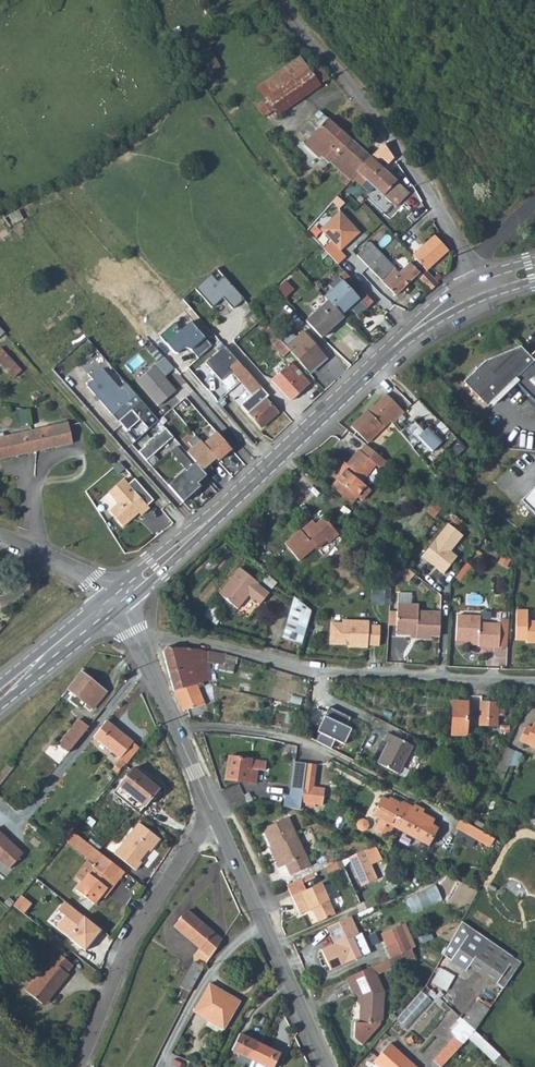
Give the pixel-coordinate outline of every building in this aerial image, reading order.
[(207,45),(215,41),(209,29),(202,36),(207,45)] [(328,79),(316,63),(307,69),(299,57),(257,87),(264,97),(276,115),(328,79)] [(264,97),(257,102),(265,113),(268,111),(272,118),(276,115),(264,97)] [(318,112),(306,126),(314,133),(326,119),(318,112)] [(324,159),(317,167),(322,171),(333,159),(351,140),(327,119),(326,119),(314,133),(306,126),(300,132),(324,153),(321,156),(324,159)] [(365,142),(357,134),(351,140),(360,149),(365,142)] [(360,149),(351,140),(333,159),(341,166),(338,169),(351,180),(352,179),(370,157),(360,149)] [(408,191),(370,157),(352,179),(354,181),(356,180),(362,185),(366,181),(374,188),(394,206),(396,207),(410,192),(408,191)] [(374,188),(366,181),(362,185),(369,192),(374,188)] [(362,232),(340,210),(321,230),(342,250),(362,232)] [(425,270),(447,250),(433,235),(412,256),(425,270)] [(331,241),(323,248),(338,265),(346,257),(331,241)] [(419,273),(409,263),(398,273),(370,242),(356,255),(395,296),(419,273)] [(419,279),(430,290),(437,283),(426,271),(419,279)] [(210,275),(194,290),(211,308),(222,299),(232,309),(244,300),(222,277),(216,283),(210,275)] [(327,302),(306,321),(321,337),(351,310),(357,317),(367,309),(338,277),(329,286),(333,290),(324,298),(327,302)] [(285,281),(276,289),(285,299),(294,291),(285,281)] [(183,320),(191,311),(182,301),(174,309),(183,320)] [(283,356),(289,351),(281,342),(273,333),(268,327),(263,321),(256,327),(271,343),(283,356)] [(278,329),(273,323),(268,327),(273,333),(278,329)] [(187,324),(165,343),(174,355),(183,349),(190,351),(197,358),(211,347),(187,324)] [(289,351),(308,373),(316,366),(324,355),(303,331),(295,338),(291,333),(281,342),(289,351)] [(261,428),(277,413),(264,399),(267,396),(265,393),(255,382),(244,369),(231,355),(231,354),(224,347),(205,365),(220,381),(230,372),(252,396),(241,405),(261,428)] [(519,347),(484,361),(462,382),(486,407),(513,381),(534,404),(534,363),(529,357),(519,347)] [(3,350),(0,352),(0,362),(14,380),(22,373),(3,350)] [(324,355),(316,366),(326,357),(324,355)] [(164,359),(137,382),(157,406),(175,392),(165,378),(174,370),(164,359)] [(297,370),(290,362),(271,381),(290,401),(309,383),(302,375),(297,370)] [(87,387),(134,442),(158,421),(126,384),(119,389),(102,369),(88,375),(92,381),(87,387)] [(404,414),(386,395),(374,406),(373,404),(350,426),(366,443),(372,437),(375,439),(377,437),(375,435),(382,427),(389,421),(392,425),(404,414)] [(1,458),(73,446),(69,425),(0,437),(0,453),(1,458)] [(432,425),(420,436),(435,452),(430,457),(436,466),(460,441),(452,432),(446,439),(432,425)] [(139,451),(147,460),(171,438),(164,430),(159,435),(157,433),(144,445),(145,447),(139,451)] [(215,434),(202,444),(215,460),(218,462),(231,450),(215,434)] [(187,453),(195,464),(202,472),(215,460),(202,444),(200,441),(187,453)] [(383,470),(389,463),(364,444),(358,451),(356,450),(345,465),(346,466),(335,481),(356,496),(361,501),(370,489),(360,481),(374,463),(383,470)] [(330,477),(335,481),(346,466),(345,465),(341,463),(330,477)] [(184,471),(168,486),(183,503),(201,487),(198,484),(206,476),(202,472),(195,464),(185,472),(184,471)] [(415,468),(407,477),(419,485),(426,477),(415,468)] [(151,509),(124,480),(108,493),(116,505),(108,512),(123,528),(151,509)] [(335,481),(330,487),(350,503),(356,496),(335,481)] [(534,515),(534,486),(521,500),(534,515)] [(441,506),(434,500),(427,509),(435,515),(441,506)] [(339,536),(324,518),(316,525),(311,529),(308,526),(301,532),(299,529),(282,543),(299,562),(314,550),(325,540),(328,543),(329,544),(339,536)] [(449,523),(422,557),(444,574),(459,556),(452,551),(465,534),(449,523)] [(316,553),(328,543),(325,540),(314,550),(316,553)] [(504,554),(499,562),(507,567),(512,559),(504,554)] [(404,564),(392,578),(397,583),(402,577),(409,582),(416,574),(404,564)] [(255,586),(236,571),(225,584),(227,586),(217,597),(234,611),(245,598),(256,607),(265,597),(254,587),(255,586)] [(423,582),(418,588),(425,594),(430,588),(423,582)] [(215,595),(217,597),(227,586),(225,584),(215,595)] [(391,603),(391,590),(380,589),(381,603),(391,603)] [(284,638),(304,643),(313,610),(295,596),(284,638)] [(409,612),(409,603),(399,602),(399,611),(409,612)] [(441,611),(420,610),(420,603),(409,603),(409,612),(399,611),(398,632),(412,633),(418,633),(418,637),(432,638),(432,634),(440,634),(441,611)] [(501,616),(479,615),(480,608),(458,607),(456,638),(470,639),(478,639),(478,643),(478,645),(499,646),(501,616)] [(517,639),(528,639),(528,641),(534,642),(534,620),(530,620),(530,609),(519,609),(517,639)] [(370,619),(343,617),(343,621),(333,620),(332,641),(351,643),(351,646),(368,647),(368,643),(380,644),(381,624),(369,623),(370,619)] [(210,687),(208,682),(211,681),(209,664),(217,665),(222,666),(225,655),(193,649),(180,650),(166,647),(163,651),(173,691),(182,711),(212,704),(210,687)] [(235,661),(235,658),(225,655),(222,666),(233,668),(234,664),(235,661)] [(105,694),(79,673),(66,690),(92,710),(105,694)] [(466,702),(452,701),(451,734),(465,735),(466,702)] [(496,703),(480,702),(479,724),(496,724),(496,703)] [(355,716),(330,705),(319,728),(321,729),(317,738),(332,745),(336,735),(345,739),(355,716)] [(57,745),(67,753),(87,729),(77,721),(57,745)] [(131,742),(106,722),(93,738),(119,759),(121,755),(131,742)] [(534,723),(532,728),(530,731),(525,728),(519,740),(534,748),(534,723)] [(417,750),(392,736),(387,744),(391,746),(381,765),(402,777),(417,750)] [(137,747),(131,742),(121,755),(127,760),(137,747)] [(476,752),(469,749),(462,762),(470,765),(476,752)] [(503,751),(491,777),(498,781),(511,754),(503,751)] [(264,762),(227,757),(224,780),(248,783),(249,770),(257,770),(263,771),(264,762)] [(294,761),(290,795),(286,795),(285,806),(302,810),(302,804),(306,763),(294,761)] [(8,762),(0,772),(0,783),(13,766),(8,762)] [(118,762),(116,764),(112,768),(117,772),(122,766),(118,762)] [(317,764),(306,763),(302,804),(315,805),(324,803),(325,788),(315,786),(317,764)] [(132,768),(112,793),(137,813),(157,789),(132,768)] [(255,785),(257,770),(249,770),(248,783),(255,785)] [(242,794),(245,801),(250,798),(251,798),(250,797),(247,792),(242,794)] [(390,826),(399,830),(409,813),(411,808),(403,804),(400,808),(397,806),(398,803),(389,798),(387,800),(382,798),(371,815),(378,819),(390,826)] [(411,808),(399,830),(429,845),(441,827),(435,824),(436,817),(414,803),(411,808)] [(288,815),(262,825),(270,845),(272,844),(280,864),(283,863),(287,874),(308,866),(288,815)] [(482,830),(474,825),(461,818),(456,827),(490,846),(495,838),(482,830)] [(386,831),(390,826),(378,819),(376,825),(377,828),(382,832),(386,831)] [(477,820),(474,825),(482,830),(485,824),(477,820)] [(73,825),(69,821),(65,827),(69,830),(73,825)] [(137,825),(113,856),(134,873),(140,865),(138,863),(147,852),(149,850),(151,851),(159,842),(137,825)] [(69,830),(65,827),(55,839),(59,843),(69,830)] [(0,828),(0,855),(12,865),(25,848),(0,828)] [(110,878),(117,869),(70,832),(64,840),(86,858),(92,864),(79,881),(74,888),(99,908),(106,899),(112,892),(115,895),(121,887),(110,878)] [(276,866),(280,864),(272,844),(270,845),(268,846),(276,866)] [(371,874),(363,853),(348,859),(355,879),(371,874)] [(72,875),(79,881),(92,864),(86,858),(72,875)] [(128,879),(117,869),(110,878),(121,887),(128,879)] [(374,882),(371,874),(355,879),(359,887),(374,882)] [(331,914),(319,883),(288,895),(295,912),(308,907),(313,921),(331,914)] [(412,911),(443,900),(437,885),(407,896),(412,911)] [(110,902),(115,895),(112,892),(106,899),(110,902)] [(19,897),(12,905),(23,914),(29,905),(19,897)] [(101,931),(64,901),(56,911),(64,916),(55,927),(67,937),(67,938),(84,952),(92,941),(101,931)] [(48,922),(55,927),(64,916),(56,911),(48,922)] [(174,927),(209,958),(221,940),(187,911),(174,927)] [(358,933),(350,915),(324,926),(332,943),(319,948),(329,971),(361,957),(351,936),(358,933)] [(470,965),(492,981),(510,954),(463,921),(444,954),(466,971),(470,965)] [(377,935),(384,950),(388,959),(408,950),(404,941),(397,926),(377,935)] [(408,950),(388,959),(391,967),(415,957),(411,948),(408,950)] [(68,965),(51,952),(44,961),(46,962),(33,981),(31,980),(22,991),(40,1004),(51,989),(53,990),(65,975),(63,973),(68,965)] [(492,981),(502,988),(519,960),(510,954),(492,981)] [(373,965),(376,974),(391,967),(388,959),(373,965)] [(204,968),(194,962),(180,987),(189,992),(204,968)] [(349,975),(346,977),(354,995),(357,994),(359,998),(361,997),(359,1023),(354,1023),(353,1038),(361,1045),(379,1024),(379,1020),(381,1020),(384,991),(376,974),(373,965),(349,975)] [(440,966),(433,982),(448,989),(455,974),(440,966)] [(239,1002),(209,984),(193,1012),(200,1016),(201,1014),(210,1019),(206,1027),(219,1034),(224,1027),(239,1002)] [(436,996),(424,985),(421,988),(399,1014),(409,1024),(436,996)] [(42,1005),(53,990),(51,989),(40,1004),(42,1005)] [(439,1066),(440,1066),(468,1038),(474,1032),(473,1031),(464,1023),(459,1017),(456,1020),(459,1023),(450,1033),(454,1037),(432,1061),(439,1066)] [(500,1066),(502,1066),(506,1062),(474,1032),(468,1038),(493,1062),(494,1061),(500,1066)] [(244,1057),(251,1061),(258,1046),(248,1040),(249,1039),(239,1034),(230,1051),(244,1057)] [(389,1044),(375,1060),(383,1066),(415,1066),(389,1044)] [(258,1046),(251,1061),(264,1066),(273,1066),(279,1054),(269,1049),(268,1051),(258,1046)] [(245,1066),(248,1066),(251,1061),(244,1057),(240,1065),(245,1066)]
